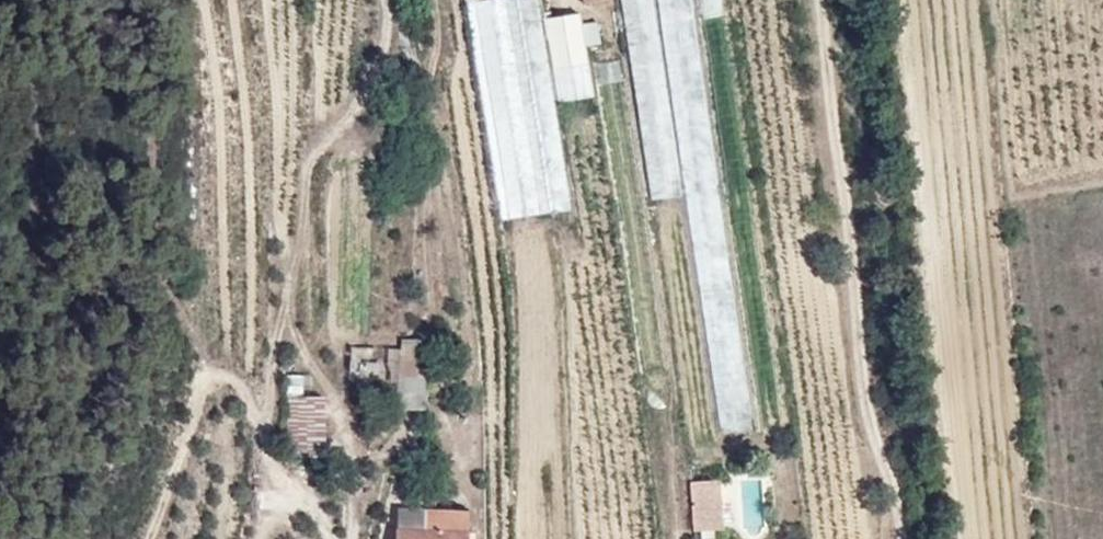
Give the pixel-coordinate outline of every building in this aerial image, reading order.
[(670,0),(631,0),(705,443),(743,437),(670,0)] [(551,220),(515,6),(446,18),(482,232),(551,220)] [(547,18),(553,103),(591,100),(585,15),(547,18)] [(586,47),(600,46),(598,22),(584,23),(586,47)] [(424,345),(388,345),(388,385),(400,385),(400,404),(424,404),(424,345)] [(349,349),(351,380),(381,378),(380,348),(349,349)] [(287,375),(287,449),(327,449),(326,397),(305,398),(305,375),(287,375)] [(446,478),(394,475),(394,494),(367,493),(364,538),(441,538),(446,478)] [(757,480),(741,481),(745,529),(760,528),(757,480)] [(669,538),(700,538),(696,491),(665,494),(669,538)]
